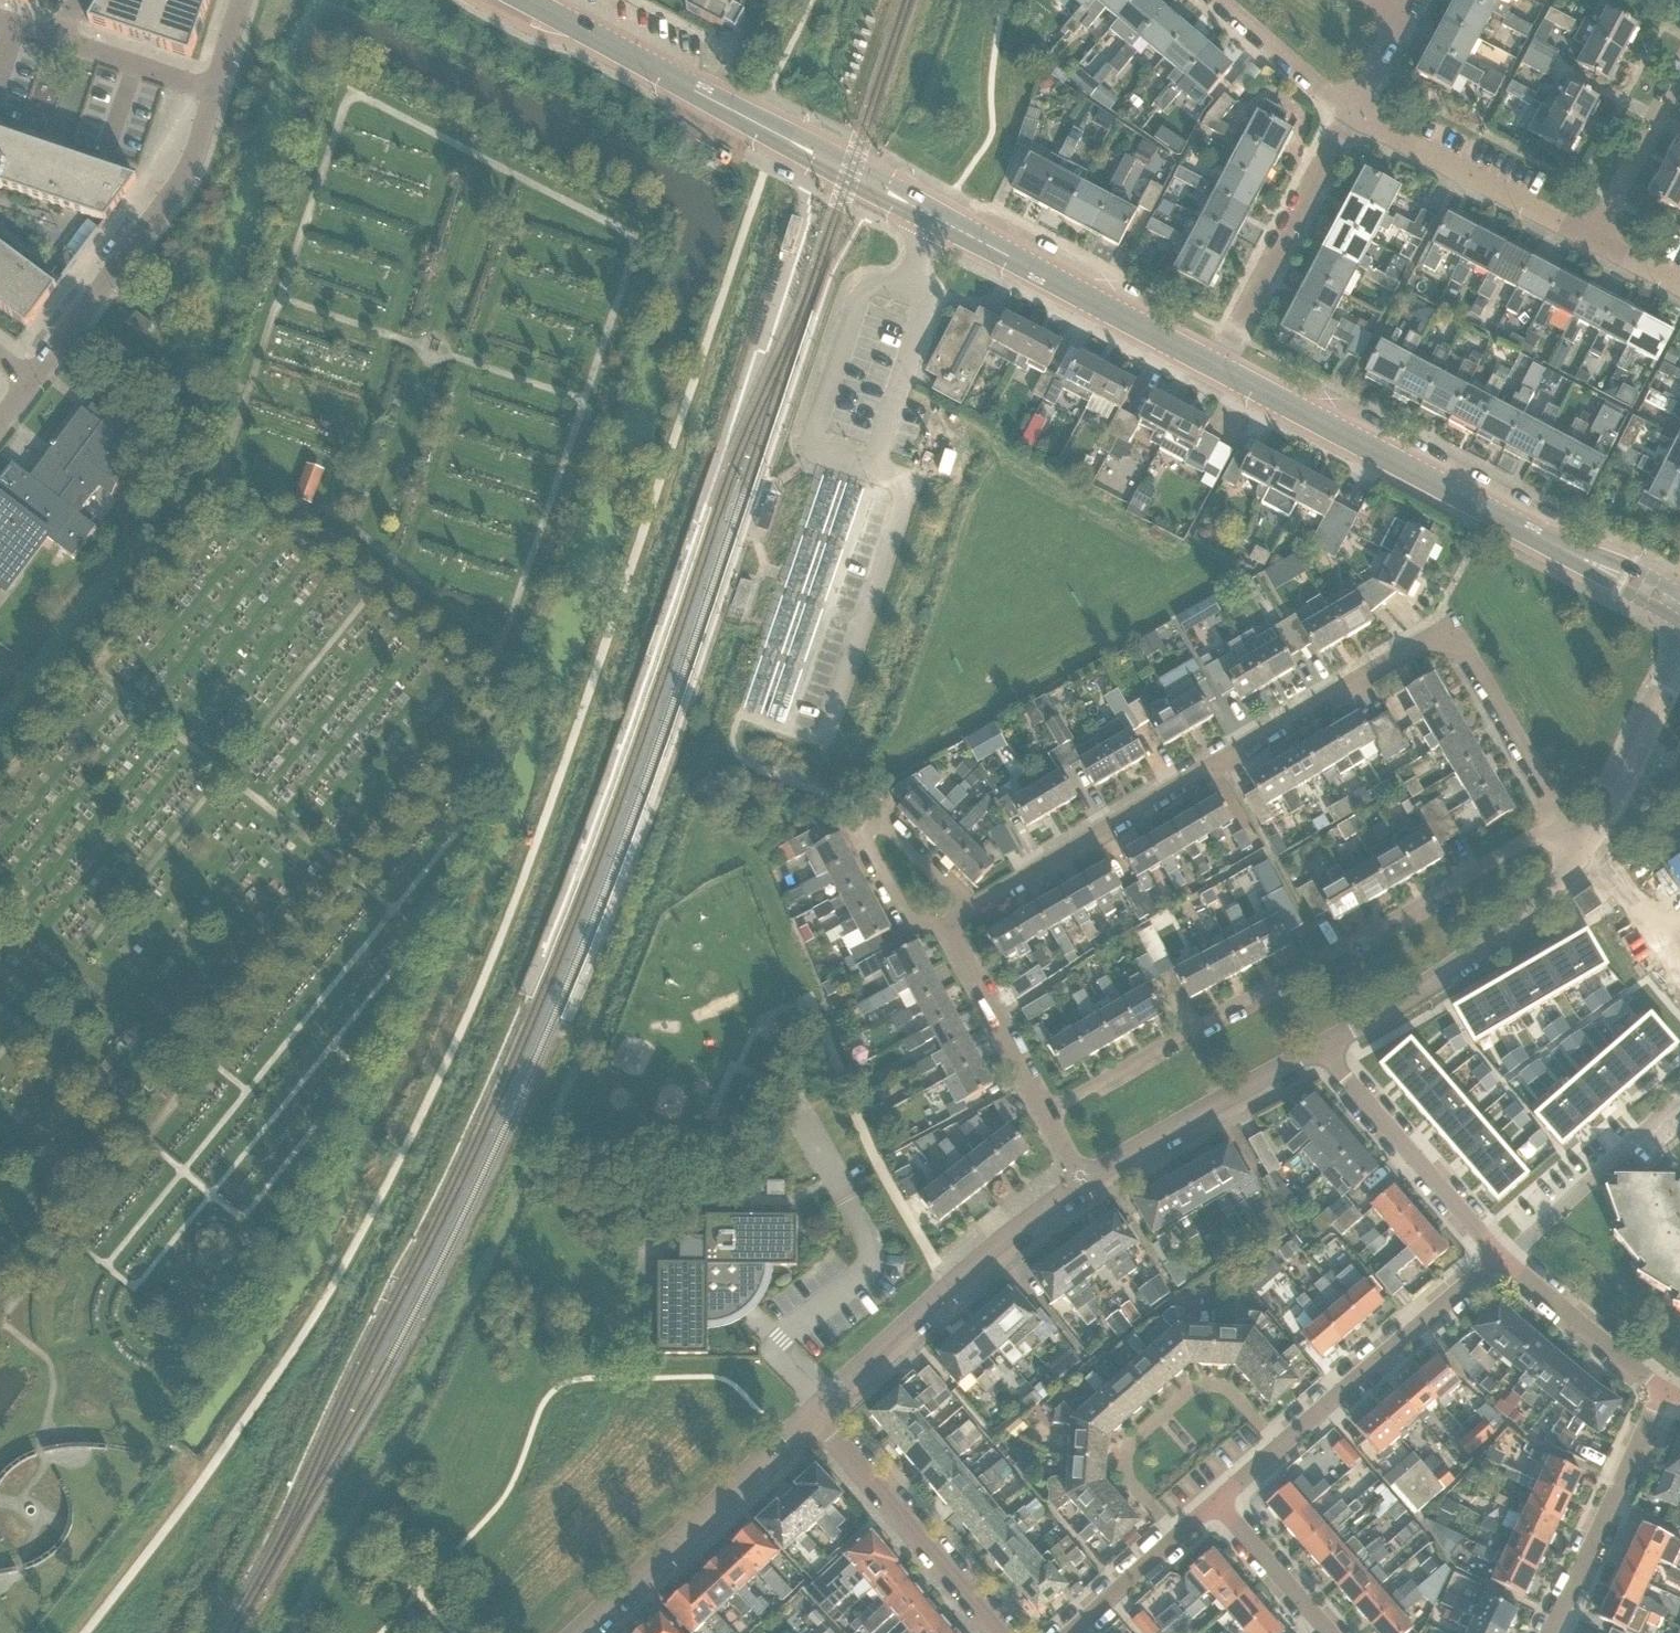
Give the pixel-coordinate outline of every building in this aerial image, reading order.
[(89,24),(191,58),(210,0),(103,0),(89,24)] [(687,10),(723,29),(724,27),(735,33),(745,15),(733,9),(738,0),(693,0),(687,10)] [(1134,0),(1095,0),(1086,10),(1081,6),(1073,16),(1082,25),(1081,26),(1086,30),(1105,8),(1118,19),(1134,0)] [(1095,0),(1077,0),(1076,2),(1081,6),(1086,10),(1095,0)] [(1118,19),(1109,29),(1131,48),(1140,38),(1140,39),(1165,10),(1153,0),(1134,0),(1118,19)] [(1492,13),(1466,0),(1457,0),(1446,21),(1478,39),(1492,13)] [(1499,0),(1466,0),(1492,13),(1503,19),(1507,13),(1509,14),(1511,9),(1498,2),(1499,0)] [(1557,27),(1563,15),(1550,8),(1544,20),(1557,27)] [(1163,58),(1187,30),(1165,10),(1140,39),(1163,58)] [(1592,38),(1624,54),(1637,28),(1606,12),(1592,38)] [(1509,14),(1507,13),(1503,19),(1504,19),(1501,25),(1513,31),(1519,20),(1509,14)] [(1563,15),(1557,27),(1569,33),(1575,21),(1563,15)] [(1073,35),(1081,26),(1082,25),(1073,16),(1063,27),(1073,35)] [(1519,20),(1513,31),(1526,38),(1531,26),(1519,20)] [(1464,65),(1478,39),(1446,21),(1432,48),(1464,65)] [(1185,77),(1210,49),(1187,30),(1163,58),(1185,77)] [(482,44),(484,40),(476,36),(474,40),(482,44)] [(1528,51),(1552,63),(1559,51),(1534,38),(1528,51)] [(1609,81),(1624,54),(1592,38),(1578,65),(1609,81)] [(1118,55),(1128,64),(1137,53),(1127,45),(1118,55)] [(1462,69),(1464,65),(1432,48),(1418,74),(1450,91),(1458,77),(1495,96),(1499,89),(1486,82),(1492,70),(1480,64),(1474,75),(1462,69)] [(1210,49),(1185,77),(1208,96),(1232,68),(1210,49)] [(1545,76),(1552,63),(1528,51),(1521,63),(1545,76)] [(1119,74),(1128,64),(1118,55),(1109,66),(1119,74)] [(1038,65),(1047,72),(1049,73),(1051,75),(1052,74),(1057,67),(1044,58),(1042,60),(1038,65)] [(1076,87),(1086,74),(1079,69),(1077,67),(1075,71),(1067,80),(1075,85),(1076,87)] [(1486,82),(1499,89),(1505,77),(1492,70),(1486,82)] [(1518,99),(1524,87),(1511,81),(1505,92),(1518,99)] [(1162,93),(1172,102),(1181,91),(1171,83),(1162,93)] [(1554,110),(1584,126),(1598,101),(1568,84),(1560,99),(1549,97),(1545,105),(1554,110)] [(1098,101),(1099,102),(1101,99),(1107,91),(1107,90),(1105,89),(1100,86),(1099,85),(1096,90),(1092,95),(1091,96),(1092,97),(1098,101)] [(1524,87),(1518,99),(1530,106),(1537,94),(1524,87)] [(1163,112),(1172,102),(1162,93),(1153,104),(1163,112)] [(1207,114),(1220,122),(1236,103),(1225,94),(1207,114)] [(1131,123),(1141,112),(1129,101),(1119,112),(1131,123)] [(1570,154),(1584,126),(1554,110),(1539,137),(1570,154)] [(1222,123),(1220,122),(1207,114),(1202,125),(1217,133),(1222,123)] [(1243,141),(1277,159),(1291,132),(1258,114),(1243,141)] [(1030,149),(1038,123),(1025,119),(1016,145),(1030,149)] [(1222,123),(1217,133),(1232,141),(1237,131),(1222,123)] [(1065,144),(1075,150),(1084,133),(1073,128),(1065,144)] [(104,221),(106,222),(137,180),(0,134),(0,186),(104,221)] [(1529,141),(1525,147),(1534,151),(1539,143),(1533,139),(1532,139),(1530,138),(1529,141)] [(1142,141),(1133,159),(1136,161),(1148,167),(1157,149),(1152,146),(1142,141)] [(1263,185),(1277,159),(1243,141),(1229,168),(1263,185)] [(1679,176),(1679,143),(1677,141),(1663,167),(1679,176)] [(1067,164),(1075,150),(1065,144),(1058,158),(1051,155),(1046,165),(1031,157),(1013,191),(1040,205),(1058,171),(1063,162),(1067,164)] [(1117,172),(1127,177),(1136,161),(1133,159),(1125,155),(1117,172)] [(1189,185),(1195,174),(1179,167),(1173,177),(1189,185)] [(1663,167),(1649,195),(1679,211),(1679,210),(1679,176),(1663,167)] [(1250,210),(1263,185),(1229,168),(1216,192),(1250,210)] [(1084,185),(1058,171),(1040,205),(1066,219),(1084,185)] [(1352,198),(1386,215),(1399,189),(1365,171),(1352,198)] [(1120,191),(1127,177),(1117,172),(1109,187),(1115,189),(1119,192),(1120,191)] [(1195,174),(1189,185),(1204,193),(1210,182),(1195,174)] [(1150,212),(1164,187),(1151,181),(1138,205),(1150,212)] [(1110,199),(1109,199),(1084,185),(1066,219),(1092,233),(1110,199)] [(1126,194),(1120,191),(1119,192),(1115,189),(1109,199),(1110,199),(1092,233),(1118,246),(1136,213),(1121,205),(1126,194)] [(1236,237),(1250,210),(1216,192),(1202,220),(1236,237)] [(1385,215),(1386,215),(1352,198),(1338,224),(1371,242),(1379,228),(1388,233),(1392,226),(1405,233),(1410,222),(1396,215),(1393,220),(1385,215)] [(1410,222),(1405,233),(1422,241),(1435,217),(1422,210),(1414,224),(1410,222)] [(1462,260),(1477,232),(1480,226),(1479,225),(1478,227),(1464,219),(1462,223),(1449,217),(1452,211),(1451,211),(1448,218),(1434,245),(1434,246),(1423,266),(1435,272),(1443,257),(1437,255),(1440,249),(1462,260)] [(1162,236),(1167,227),(1152,219),(1147,229),(1162,236)] [(1222,263),(1236,237),(1202,220),(1189,244),(1189,245),(1222,263)] [(1364,256),(1371,242),(1338,224),(1323,251),(1357,269),(1358,268),(1366,272),(1363,277),(1378,285),(1384,275),(1369,267),(1372,261),(1364,256)] [(1189,245),(1189,244),(1180,239),(1182,235),(1167,227),(1162,236),(1176,244),(1172,251),(1182,256),(1174,271),(1208,289),(1222,263),(1189,245)] [(1490,275),(1505,246),(1508,240),(1507,240),(1506,241),(1492,233),(1489,238),(1477,232),(1462,260),(1451,280),(1462,286),(1470,272),(1465,269),(1468,263),(1489,274),(1490,275)] [(27,328),(57,288),(0,246),(0,308),(27,328)] [(1532,261),(1533,261),(1536,255),(1535,254),(1534,256),(1519,248),(1517,253),(1505,246),(1490,275),(1489,274),(1478,295),(1490,301),(1498,286),(1493,284),(1496,278),(1517,289),(1532,261)] [(1344,294),(1357,269),(1323,251),(1310,276),(1344,294)] [(1143,274),(1149,262),(1137,256),(1130,268),(1143,274)] [(1545,267),(1533,261),(1532,261),(1517,289),(1506,309),(1518,315),(1525,301),(1520,298),(1524,292),(1545,303),(1545,304),(1560,275),(1563,269),(1562,269),(1562,270),(1547,263),(1545,267)] [(1384,275),(1378,285),(1394,294),(1400,283),(1384,275)] [(1588,290),(1591,284),(1590,283),(1589,285),(1575,277),(1572,282),(1560,275),(1545,304),(1545,303),(1534,324),(1545,330),(1553,315),(1548,313),(1551,307),(1572,318),(1573,318),(1588,290)] [(1330,320),(1344,294),(1310,276),(1296,302),(1330,320)] [(1600,296),(1588,290),(1573,318),(1572,318),(1562,338),(1573,344),(1581,330),(1576,327),(1579,321),(1600,332),(1600,333),(1616,304),(1619,299),(1618,298),(1617,299),(1603,292),(1600,296)] [(1472,310),(1470,312),(1479,317),(1485,307),(1487,304),(1478,299),(1476,302),(1472,310)] [(1339,324),(1330,320),(1296,302),(1282,328),(1325,351),(1333,337),(1350,346),(1346,353),(1359,360),(1372,335),(1355,326),(1350,336),(1336,329),(1339,324)] [(1628,311),(1616,304),(1600,333),(1600,332),(1589,353),(1601,359),(1608,344),(1604,342),(1607,336),(1628,347),(1643,319),(1646,313),(1645,313),(1645,314),(1630,306),(1628,311)] [(991,342),(1002,323),(980,311),(976,319),(960,311),(929,371),(942,378),(935,390),(960,403),(989,349),(992,343),(991,342)] [(147,335),(154,325),(137,312),(129,322),(147,335)] [(1013,366),(1033,328),(1006,314),(1002,323),(991,342),(992,343),(989,349),(1005,357),(1003,360),(1013,366)] [(1350,336),(1355,326),(1342,319),(1339,324),(1336,329),(1350,336)] [(1656,325),(1643,319),(1628,347),(1617,367),(1629,373),(1636,359),(1631,356),(1634,350),(1657,362),(1672,334),(1671,333),(1674,328),(1673,327),(1673,328),(1658,321),(1656,325)] [(1044,400),(1054,380),(1044,374),(1061,343),(1033,328),(1013,366),(1026,372),(1029,367),(1042,374),(1032,394),(1044,400)] [(1531,355),(1541,337),(1530,331),(1520,349),(1531,355)] [(1396,388),(1411,360),(1411,359),(1422,339),(1410,333),(1403,348),(1407,350),(1404,356),(1382,344),(1367,373),(1368,373),(1365,379),(1366,379),(1366,378),(1381,386),(1383,381),(1395,388),(1396,388)] [(1525,340),(1517,336),(1514,335),(1513,334),(1510,339),(1508,342),(1520,349),(1525,340)] [(1552,363),(1551,365),(1550,366),(1559,371),(1570,350),(1561,346),(1552,363)] [(1663,361),(1674,366),(1675,364),(1679,355),(1679,352),(1678,351),(1671,347),(1669,351),(1663,361)] [(1424,402),(1439,374),(1449,354),(1438,348),(1430,362),(1435,365),(1432,371),(1411,360),(1396,388),(1395,388),(1392,393),(1393,394),(1394,393),(1409,400),(1411,396),(1423,402),(1424,402)] [(1473,351),(1467,363),(1476,368),(1482,356),(1473,351)] [(1089,402),(1107,367),(1081,353),(1064,385),(1054,380),(1044,400),(1054,406),(1063,388),(1089,402)] [(1452,417),(1467,389),(1466,389),(1477,368),(1476,368),(1467,363),(1466,362),(1458,377),(1463,379),(1460,385),(1439,374),(1424,402),(1423,402),(1420,408),(1421,409),(1422,407),(1436,415),(1439,410),(1451,417),(1452,417)] [(1479,432),(1494,403),(1510,372),(1499,366),(1486,391),(1490,394),(1487,400),(1467,389),(1452,417),(1451,417),(1448,423),(1449,423),(1449,422),(1464,430),(1466,425),(1478,431),(1479,432)] [(1107,367),(1089,402),(1086,408),(1108,420),(1115,407),(1120,410),(1135,382),(1107,367)] [(1577,378),(1587,384),(1588,381),(1591,376),(1580,371),(1578,376),(1577,378)] [(1526,377),(1521,386),(1522,387),(1523,387),(1533,393),(1534,393),(1539,383),(1528,378),(1526,377)] [(1610,381),(1603,393),(1607,395),(1614,398),(1615,399),(1615,398),(1616,398),(1621,387),(1620,387),(1618,386),(1615,384),(1610,381)] [(1507,446),(1522,418),(1534,393),(1533,393),(1523,387),(1513,406),(1518,408),(1515,414),(1494,403),(1479,432),(1478,431),(1475,437),(1476,438),(1477,436),(1492,444),(1494,439),(1506,446),(1507,446)] [(1673,402),(1651,390),(1645,402),(1679,420),(1679,405),(1673,402)] [(1161,449),(1182,407),(1155,392),(1138,424),(1128,419),(1117,440),(1116,440),(1109,455),(1120,461),(1128,446),(1139,425),(1154,433),(1150,442),(1161,449)] [(1535,461),(1549,432),(1560,412),(1549,406),(1541,420),(1546,423),(1543,429),(1522,418),(1507,446),(1506,446),(1503,452),(1504,452),(1505,451),(1519,459),(1522,454),(1534,460),(1535,461)] [(1182,407),(1161,449),(1163,449),(1173,449),(1175,444),(1190,452),(1184,465),(1202,474),(1220,441),(1204,432),(1209,421),(1182,407)] [(1562,475),(1558,481),(1559,481),(1560,480),(1575,488),(1577,483),(1589,490),(1586,495),(1587,496),(1591,489),(1590,489),(1605,461),(1604,461),(1617,437),(1612,434),(1621,416),(1603,407),(1590,431),(1602,437),(1596,449),(1601,452),(1598,458),(1577,447),(1562,475)] [(78,514),(99,486),(112,497),(129,453),(130,447),(129,438),(125,431),(120,425),(115,420),(109,416),(102,424),(82,409),(56,444),(54,442),(51,445),(53,447),(30,477),(12,463),(0,479),(0,584),(4,587),(10,580),(44,536),(54,544),(55,545),(72,558),(96,527),(78,514)] [(1117,440),(1128,419),(1117,414),(1106,434),(1116,440),(1117,440)] [(1577,447),(1588,426),(1576,420),(1568,435),(1573,437),(1570,443),(1549,432),(1535,461),(1534,460),(1531,466),(1532,467),(1532,466),(1547,473),(1549,469),(1562,475),(1577,447)] [(1679,440),(1658,429),(1652,441),(1667,448),(1670,444),(1675,447),(1665,468),(1679,476),(1679,441),(1679,440)] [(1631,448),(1633,445),(1635,440),(1624,434),(1619,444),(1627,448),(1630,450),(1631,448)] [(1271,490),(1286,462),(1256,446),(1250,458),(1238,452),(1222,480),(1235,487),(1242,475),(1259,484),(1256,492),(1256,498),(1263,502),(1269,489),(1271,490)] [(1628,475),(1639,454),(1630,450),(1627,448),(1616,469),(1628,475)] [(1665,468),(1644,457),(1638,469),(1653,476),(1655,471),(1661,475),(1650,495),(1644,492),(1638,505),(1659,516),(1665,504),(1678,511),(1679,512),(1679,476),(1665,468)] [(310,505),(316,489),(323,468),(307,462),(300,483),(294,498),(310,505)] [(1298,505),(1313,477),(1286,462),(1271,490),(1298,505)] [(1331,540),(1347,510),(1333,502),(1339,491),(1313,477),(1298,505),(1324,519),(1317,532),(1331,540)] [(140,501),(150,489),(141,482),(132,494),(140,501)] [(1144,512),(1153,494),(1139,486),(1130,505),(1144,512)] [(1331,540),(1342,545),(1358,515),(1347,510),(1331,540)] [(1430,520),(1416,513),(1411,522),(1425,529),(1430,520)] [(1209,525),(1204,524),(1200,528),(1199,533),(1202,538),(1207,539),(1211,535),(1213,530),(1209,525)] [(1393,556),(1422,572),(1437,542),(1409,527),(1399,547),(1387,540),(1382,549),(1394,556),(1393,556)] [(1328,547),(1331,540),(1317,532),(1313,539),(1328,547)] [(1338,552),(1328,547),(1313,539),(1310,545),(1335,558),(1338,552)] [(1338,552),(1342,545),(1331,540),(1328,547),(1338,552)] [(1264,566),(1270,554),(1256,547),(1250,559),(1264,566)] [(1407,599),(1422,572),(1393,556),(1379,583),(1373,580),(1365,584),(1381,604),(1396,592),(1407,599)] [(1368,614),(1381,604),(1365,584),(1354,591),(1356,595),(1342,604),(1336,595),(1324,602),(1329,611),(1329,612),(1345,639),(1373,623),(1368,614)] [(1213,597),(1196,607),(1198,610),(1204,621),(1222,611),(1213,597)] [(1318,655),(1345,639),(1329,612),(1303,627),(1295,615),(1283,623),(1299,651),(1312,644),(1318,655)] [(1288,657),(1299,651),(1283,623),(1271,630),(1279,641),(1264,650),(1256,635),(1244,642),(1242,643),(1268,685),(1295,669),(1288,657)] [(1242,643),(1244,642),(1241,637),(1227,645),(1231,652),(1217,661),(1210,649),(1198,656),(1222,697),(1234,690),(1240,701),(1268,685),(1242,643)] [(1424,721),(1451,704),(1434,676),(1407,692),(1416,707),(1406,712),(1413,725),(1423,720),(1424,721)] [(1173,706),(1188,732),(1213,717),(1206,705),(1215,699),(1204,680),(1195,685),(1191,677),(1178,685),(1166,692),(1174,706),(1173,706)] [(1127,708),(1129,707),(1118,688),(1103,697),(1125,735),(1104,747),(1119,773),(1145,758),(1130,732),(1139,727),(1127,708)] [(1188,732),(1173,706),(1150,720),(1139,701),(1129,707),(1127,708),(1139,727),(1149,721),(1164,746),(1188,732)] [(1439,747),(1467,731),(1451,704),(1424,721),(1431,734),(1424,738),(1431,751),(1439,746),(1439,747)] [(1035,727),(1044,722),(1037,709),(1028,715),(1035,727)] [(1392,750),(1406,742),(1389,712),(1375,720),(1392,750)] [(1392,750),(1375,720),(1365,726),(1358,715),(1328,732),(1350,769),(1365,760),(1360,751),(1374,743),(1382,756),(1392,750)] [(994,723),(964,740),(978,763),(1007,746),(994,723)] [(1455,774),(1483,758),(1467,731),(1439,747),(1455,774)] [(1340,775),(1350,769),(1328,732),(1302,748),(1318,775),(1335,766),(1340,775)] [(951,759),(968,750),(963,741),(946,750),(951,759)] [(1119,773),(1104,747),(1082,760),(1070,741),(1058,749),(1069,768),(1080,762),(1095,787),(1119,773)] [(1406,742),(1382,756),(1385,761),(1409,747),(1406,742)] [(1291,791),(1295,789),(1318,775),(1302,748),(1275,764),(1291,791)] [(1061,773),(1069,768),(1058,749),(1048,755),(1059,774),(1036,788),(1051,813),(1076,798),(1061,773)] [(969,757),(954,771),(963,779),(977,765),(969,757)] [(1471,801),(1498,785),(1483,758),(1455,774),(1471,801)] [(1304,805),(1295,789),(1291,791),(1275,764),(1250,779),(1257,790),(1245,797),(1261,825),(1273,818),(1266,806),(1282,797),(1291,813),(1304,805)] [(917,829),(945,801),(934,789),(943,780),(931,768),(900,785),(892,793),(903,804),(898,810),(917,829)] [(976,770),(965,781),(970,787),(971,787),(972,788),(983,777),(982,776),(976,770)] [(1413,798),(1424,791),(1416,778),(1404,785),(1413,798)] [(1498,785),(1471,801),(1486,827),(1514,811),(1498,785)] [(955,828),(945,817),(967,795),(959,788),(945,801),(917,829),(936,847),(955,828)] [(1026,828),(1051,813),(1036,788),(1011,802),(1008,796),(999,802),(1010,821),(1019,815),(1026,828)] [(955,866),(974,847),(963,836),(993,806),(988,796),(977,805),(955,828),(936,847),(955,866)] [(1195,812),(1208,835),(1210,834),(1215,844),(1225,837),(1220,828),(1233,820),(1219,797),(1195,812)] [(1336,804),(1344,818),(1357,810),(1349,797),(1336,804)] [(1420,821),(1431,815),(1444,807),(1439,798),(1415,812),(1420,821)] [(1412,807),(1415,812),(1424,807),(1420,802),(1412,807)] [(1335,823),(1344,818),(1336,804),(1327,810),(1335,823)] [(1431,815),(1446,841),(1460,833),(1444,807),(1431,815)] [(1194,844),(1208,835),(1195,812),(1170,826),(1184,850),(1185,849),(1192,861),(1201,876),(1210,870),(1201,855),(1194,844)] [(1346,821),(1355,835),(1368,828),(1359,814),(1346,821)] [(1319,832),(1330,825),(1325,815),(1313,822),(1314,823),(1311,825),(1315,831),(1318,830),(1319,832)] [(1436,847),(1446,841),(1431,815),(1420,821),(1426,831),(1412,839),(1406,829),(1391,838),(1413,876),(1443,859),(1436,847)] [(1346,841),(1355,835),(1346,821),(1337,826),(1346,841)] [(817,876),(851,858),(839,835),(834,838),(827,825),(789,846),(795,859),(796,860),(805,855),(817,876)] [(1003,858),(1017,850),(1004,825),(990,832),(1003,858)] [(1177,890),(1186,885),(1171,857),(1173,856),(1175,859),(1184,854),(1182,851),(1184,850),(1170,826),(1146,840),(1160,864),(1161,863),(1177,890)] [(1242,852),(1252,846),(1242,829),(1232,835),(1242,852)] [(1387,892),(1413,876),(1391,838),(1368,852),(1373,862),(1371,864),(1387,892)] [(1139,882),(1131,887),(1147,916),(1149,919),(1159,913),(1146,891),(1154,886),(1146,872),(1160,864),(1146,840),(1123,854),(1139,882)] [(788,844),(779,849),(786,864),(795,859),(789,846),(788,844)] [(974,847),(955,866),(974,886),(994,867),(974,847)] [(840,895),(864,882),(851,858),(817,876),(817,878),(800,886),(806,897),(834,883),(840,895)] [(1249,932),(1263,961),(1291,946),(1285,934),(1303,925),(1284,889),(1283,890),(1268,861),(1255,868),(1270,896),(1261,901),(1271,920),(1251,931),(1249,932)] [(1082,878),(1096,902),(1097,901),(1106,916),(1115,911),(1107,895),(1121,887),(1107,863),(1082,878)] [(1360,907),(1387,892),(1371,864),(1346,879),(1344,880),(1360,907)] [(1344,880),(1346,879),(1338,865),(1326,872),(1333,886),(1319,894),(1312,882),(1300,890),(1316,918),(1328,911),(1335,922),(1360,907),(1344,880)] [(1238,893),(1250,886),(1243,873),(1231,880),(1238,893)] [(1082,878),(1058,892),(1072,916),(1073,916),(1088,942),(1098,936),(1083,910),(1096,902),(1082,878)] [(852,918),(877,906),(864,882),(840,895),(813,909),(818,920),(846,905),(852,918)] [(1140,920),(1147,916),(1131,887),(1124,891),(1140,920)] [(1585,919),(1602,907),(1590,889),(1573,901),(1585,919)] [(1058,892),(1034,907),(1048,930),(1049,930),(1064,956),(1074,950),(1059,924),(1072,916),(1058,892)] [(790,893),(784,896),(788,904),(788,905),(794,902),(790,893)] [(857,964),(886,950),(878,937),(890,930),(877,906),(852,918),(825,933),(831,944),(842,938),(852,956),(844,960),(849,970),(858,965),(857,964)] [(1249,932),(1251,931),(1238,906),(1226,912),(1239,938),(1227,944),(1225,945),(1239,974),(1263,961),(1249,932)] [(1024,944),(1048,930),(1034,907),(1010,921),(1024,944)] [(1225,945),(1227,944),(1222,935),(1215,919),(1203,924),(1211,941),(1212,940),(1217,949),(1202,957),(1200,958),(1214,987),(1239,974),(1225,945)] [(987,935),(1001,958),(1014,950),(1019,959),(1029,953),(1024,944),(1010,921),(987,935)] [(1145,954),(1158,978),(1176,968),(1170,957),(1153,925),(1137,934),(1147,953),(1145,954)] [(1607,967),(1587,932),(1564,945),(1584,980),(1607,967)] [(898,985),(930,968),(917,944),(907,949),(902,941),(886,950),(857,964),(858,965),(863,975),(878,967),(880,970),(888,966),(897,983),(898,985)] [(1584,980),(1564,945),(1542,958),(1563,993),(1584,980)] [(1200,958),(1202,957),(1197,948),(1186,953),(1191,963),(1175,971),(1190,1000),(1214,987),(1200,958)] [(1050,965),(1041,949),(1032,955),(1038,966),(1041,970),(1050,965)] [(1145,985),(1158,978),(1145,954),(1133,961),(1140,973),(1130,979),(1138,992),(1124,1001),(1120,1003),(1136,1030),(1163,1015),(1145,985)] [(1563,993),(1542,958),(1521,971),(1541,1005),(1563,993)] [(1041,970),(1038,966),(1008,987),(1017,1000),(1047,980),(1041,970)] [(918,1004),(943,992),(930,968),(898,985),(897,983),(866,1000),(872,1012),(899,997),(898,995),(910,988),(918,1004)] [(1541,1005),(1521,971),(1499,983),(1519,1018),(1541,1005)] [(828,996),(850,984),(844,972),(822,984),(828,996)] [(1120,1003),(1124,1001),(1109,975),(1097,982),(1106,998),(1108,998),(1113,1007),(1097,1016),(1096,1017),(1112,1044),(1136,1030),(1120,1003)] [(1519,1018),(1499,983),(1477,996),(1497,1031),(1519,1018)] [(1056,984),(1049,989),(1054,996),(1061,991),(1056,984)] [(1096,1017),(1097,1016),(1092,1006),(1093,1005),(1084,989),(1073,996),(1081,1011),(1079,1013),(1084,1023),(1072,1031),(1087,1059),(1112,1044),(1096,1017)] [(1591,996),(1600,1009),(1608,1003),(1599,990),(1591,996)] [(931,1028),(955,1015),(943,992),(918,1004),(907,1010),(891,1018),(896,1030),(912,1021),(911,1019),(923,1013),(931,1027),(931,1028)] [(1028,1021),(1055,1006),(1048,995),(1022,1010),(1028,1021)] [(1497,1031),(1477,996),(1454,1009),(1474,1044),(1497,1031)] [(1600,1009),(1591,996),(1582,1002),(1591,1015),(1600,1009)] [(1629,1013),(1621,1001),(1612,1008),(1620,1019),(1629,1013)] [(1620,1019),(1612,1008),(1602,1015),(1611,1026),(1620,1019)] [(944,1052),(968,1039),(955,1015),(931,1028),(931,1027),(920,1032),(903,1041),(909,1052),(925,1044),(925,1043),(936,1037),(943,1050),(944,1052)] [(1652,1016),(1632,1033),(1658,1063),(1678,1046),(1652,1016)] [(1567,1032),(1557,1019),(1549,1025),(1558,1038),(1567,1032)] [(1041,1043),(1050,1038),(1042,1023),(1032,1028),(1041,1043)] [(1447,1040),(1461,1032),(1455,1023),(1442,1031),(1447,1040)] [(1558,1038),(1549,1025),(1540,1032),(1549,1045),(1558,1038)] [(1064,1072),(1087,1059),(1072,1031),(1048,1045),(1064,1072)] [(1466,1041),(1461,1032),(1447,1040),(1452,1049),(1466,1041)] [(1632,1033),(1612,1050),(1639,1080),(1658,1063),(1632,1033)] [(1578,1034),(1569,1040),(1578,1053),(1587,1047),(1578,1034)] [(956,1075),(981,1062),(968,1039),(944,1052),(943,1050),(915,1065),(920,1074),(940,1064),(948,1078),(956,1075)] [(1578,1053),(1569,1040),(1560,1046),(1570,1059),(1578,1053)] [(1428,1061),(1411,1041),(1380,1067),(1398,1087),(1428,1061)] [(1526,1062),(1516,1049),(1508,1055),(1517,1068),(1526,1062)] [(1612,1050),(1593,1066),(1620,1097),(1639,1080),(1612,1050)] [(1517,1068),(1508,1055),(1499,1061),(1508,1074),(1517,1068)] [(1445,1080),(1428,1061),(1398,1087),(1414,1106),(1445,1080)] [(994,1086),(981,1063),(946,1082),(957,1102),(945,1107),(949,1118),(967,1110),(963,1101),(994,1086)] [(1546,1076),(1536,1063),(1528,1069),(1537,1082),(1546,1076)] [(1489,1074),(1482,1066),(1470,1077),(1477,1085),(1489,1074)] [(1593,1066),(1574,1083),(1601,1113),(1620,1097),(1593,1066)] [(1537,1082),(1528,1069),(1519,1076),(1528,1089),(1537,1082)] [(1496,1082),(1489,1074),(1477,1085),(1484,1093),(1496,1082)] [(746,1125),(762,1089),(738,1078),(721,1115),(746,1125)] [(1461,1099),(1445,1080),(1414,1106),(1431,1125),(1461,1099)] [(1574,1083),(1555,1099),(1581,1130),(1601,1113),(1574,1083)] [(873,1108),(884,1104),(878,1088),(866,1092),(873,1108)] [(1314,1097),(1290,1117),(1303,1132),(1287,1146),(1293,1153),(1309,1139),(1311,1141),(1335,1121),(1314,1097)] [(1478,1118),(1461,1099),(1431,1125),(1447,1144),(1478,1118)] [(1555,1099),(1535,1116),(1562,1147),(1581,1130),(1555,1099)] [(1522,1112),(1515,1104),(1503,1114),(1510,1122),(1522,1112)] [(892,1110),(876,1116),(883,1134),(898,1128),(892,1110)] [(1529,1120),(1522,1112),(1510,1122),(1517,1130),(1529,1120)] [(966,1118),(1007,1169),(1029,1152),(1009,1127),(996,1137),(976,1113),(966,1118)] [(985,1187),(1007,1169),(966,1118),(957,1124),(960,1129),(959,1130),(970,1143),(968,1145),(975,1154),(965,1162),(985,1187)] [(1494,1137),(1478,1118),(1447,1144),(1464,1163),(1494,1137)] [(1332,1166),(1356,1145),(1335,1121),(1311,1141),(1332,1166)] [(1546,1140),(1539,1132),(1527,1142),(1534,1150),(1546,1140)] [(1270,1176),(1282,1169),(1261,1133),(1249,1141),(1270,1176)] [(1511,1156),(1494,1137),(1464,1163),(1481,1182),(1511,1156)] [(948,1161),(958,1154),(947,1140),(937,1147),(948,1161)] [(1333,1225),(1354,1207),(1345,1196),(1352,1189),(1354,1191),(1378,1170),(1356,1145),(1332,1166),(1322,1175),(1342,1198),(1313,1223),(1323,1233),(1333,1225)] [(1247,1178),(1228,1147),(1204,1161),(1223,1192),(1225,1191),(1237,1184),(1246,1200),(1261,1192),(1251,1175),(1247,1178)] [(1294,1169),(1308,1158),(1301,1150),(1288,1161),(1294,1169)] [(1528,1176),(1511,1156),(1481,1182),(1498,1202),(1528,1176)] [(1237,1213),(1225,1191),(1223,1192),(1204,1161),(1195,1166),(1192,1165),(1180,1173),(1200,1206),(1214,1198),(1226,1219),(1237,1213)] [(962,1205),(985,1187),(965,1162),(942,1180),(962,1205)] [(910,1165),(895,1172),(894,1173),(899,1183),(900,1182),(901,1182),(912,1176),(915,1175),(910,1165)] [(1187,1213),(1200,1206),(1180,1173),(1169,1179),(1168,1182),(1159,1187),(1179,1223),(1195,1250),(1204,1244),(1198,1235),(1199,1234),(1187,1213)] [(909,1198),(919,1193),(912,1176),(901,1182),(909,1198)] [(1678,1179),(1679,1188),(1674,1188),(1674,1179),(1614,1178),(1614,1180),(1617,1180),(1617,1191),(1607,1191),(1607,1189),(1605,1190),(1618,1226),(1622,1225),(1625,1234),(1617,1236),(1616,1234),(1614,1235),(1638,1266),(1641,1263),(1647,1270),(1639,1276),(1637,1275),(1637,1277),(1670,1296),(1672,1293),(1679,1298),(1675,1306),(1673,1306),(1672,1307),(1679,1308),(1679,1179),(1678,1179)] [(939,1223),(962,1205),(942,1180),(919,1198),(939,1223)] [(1178,1223),(1179,1223),(1159,1187),(1135,1201),(1162,1249),(1169,1245),(1171,1239),(1164,1226),(1176,1220),(1178,1223)] [(1285,1187),(1272,1194),(1279,1207),(1295,1197),(1285,1187)] [(1390,1228),(1412,1210),(1404,1200),(1406,1198),(1398,1189),(1396,1191),(1394,1189),(1373,1208),(1390,1228)] [(1333,1225),(1342,1236),(1345,1233),(1363,1217),(1354,1207),(1333,1225)] [(1275,1242),(1287,1235),(1272,1208),(1260,1215),(1275,1242)] [(1408,1248),(1429,1229),(1412,1210),(1390,1228),(1408,1248)] [(1094,1229),(1127,1275),(1136,1269),(1124,1252),(1136,1244),(1115,1214),(1112,1216),(1108,1216),(1102,1220),(1102,1224),(1094,1229)] [(797,1265),(797,1216),(706,1216),(706,1240),(683,1240),(683,1263),(659,1263),(659,1354),(709,1354),(709,1325),(714,1324),(720,1323),(725,1322),(730,1320),(735,1318),(740,1315),(744,1312),(748,1308),(751,1306),(754,1302),(757,1298),(759,1294),(762,1290),(764,1285),(765,1280),(766,1275),(767,1270),(767,1265),(797,1265)] [(1117,1282),(1127,1275),(1094,1229),(1086,1235),(1083,1234),(1076,1239),(1076,1242),(1073,1244),(1094,1273),(1105,1265),(1117,1282)] [(1368,1248),(1381,1237),(1374,1229),(1361,1240),(1368,1248)] [(1429,1229),(1408,1248),(1408,1249),(1376,1276),(1393,1296),(1404,1287),(1394,1276),(1416,1258),(1425,1269),(1447,1250),(1446,1248),(1448,1246),(1440,1238),(1438,1239),(1429,1229)] [(1381,1237),(1368,1248),(1374,1256),(1388,1245),(1381,1237)] [(1285,1261),(1301,1250),(1293,1239),(1277,1250),(1285,1261)] [(1085,1305),(1095,1298),(1083,1281),(1094,1273),(1073,1244),(1071,1246),(1068,1245),(1061,1250),(1061,1253),(1052,1259),(1085,1305)] [(1222,1245),(1211,1250),(1217,1262),(1228,1257),(1222,1245)] [(1179,1266),(1174,1258),(1164,1264),(1177,1288),(1193,1276),(1186,1263),(1179,1266)] [(1086,1326),(1096,1319),(1085,1305),(1052,1259),(1045,1264),(1042,1264),(1035,1268),(1035,1272),(1032,1274),(1053,1303),(1064,1294),(1076,1311),(1086,1326)] [(1323,1278),(1362,1323),(1372,1314),(1374,1316),(1382,1309),(1380,1307),(1383,1305),(1375,1296),(1382,1290),(1371,1278),(1365,1283),(1351,1266),(1337,1278),(1331,1272),(1323,1278)] [(1159,1275),(1138,1290),(1150,1307),(1171,1292),(1159,1275)] [(1342,1340),(1362,1323),(1323,1278),(1315,1286),(1335,1308),(1325,1317),(1324,1318),(1342,1340)] [(1212,1365),(1214,1329),(1193,1328),(1194,1319),(1184,1318),(1187,1288),(1168,1301),(1170,1305),(1172,1309),(1172,1310),(1190,1363),(1199,1363),(1201,1365),(1212,1365)] [(1032,1350),(1032,1351),(1042,1362),(1045,1365),(1053,1358),(1040,1343),(1041,1343),(1025,1325),(1038,1314),(1029,1305),(1027,1307),(1013,1290),(1011,1292),(1007,1291),(1000,1297),(1001,1301),(993,1308),(1032,1350)] [(1324,1318),(1325,1317),(1304,1295),(1296,1302),(1307,1313),(1306,1314),(1316,1325),(1303,1336),(1322,1358),(1324,1356),(1325,1358),(1334,1351),(1332,1349),(1342,1340),(1324,1318)] [(1132,1324),(1142,1318),(1130,1301),(1120,1307),(1132,1324)] [(1479,1363),(1518,1322),(1500,1304),(1481,1322),(1477,1322),(1475,1325),(1474,1329),(1473,1330),(1485,1341),(1471,1355),(1459,1342),(1448,1351),(1469,1375),(1478,1365),(1479,1364),(1480,1363),(1479,1363)] [(1023,1358),(1032,1351),(1032,1350),(993,1308),(987,1314),(983,1313),(973,1321),(998,1349),(1008,1341),(1023,1358)] [(1289,1335),(1300,1325),(1285,1308),(1274,1318),(1289,1335)] [(1183,1369),(1190,1363),(1172,1310),(1172,1309),(1162,1317),(1173,1330),(1150,1351),(1149,1351),(1172,1378),(1174,1377),(1176,1377),(1182,1372),(1183,1369)] [(1119,1339),(1132,1327),(1119,1311),(1105,1322),(1119,1339)] [(1236,1365),(1262,1316),(1261,1315),(1250,1314),(1249,1322),(1240,1321),(1238,1331),(1214,1329),(1212,1365),(1225,1366),(1227,1365),(1236,1366),(1236,1365)] [(1278,1360),(1257,1336),(1269,1324),(1262,1316),(1236,1365),(1236,1366),(1242,1373),(1243,1375),(1248,1381),(1250,1382),(1252,1383),(1278,1360)] [(988,1359),(998,1349),(973,1321),(963,1331),(963,1335),(956,1341),(1001,1391),(1009,1384),(1003,1376),(988,1359)] [(1513,1365),(1536,1338),(1518,1322),(1479,1363),(1480,1363),(1488,1371),(1502,1356),(1513,1365)] [(1149,1351),(1150,1351),(1135,1336),(1128,1343),(1142,1358),(1124,1373),(1148,1400),(1154,1395),(1156,1394),(1162,1389),(1163,1387),(1172,1378),(1149,1351)] [(1514,1405),(1558,1356),(1536,1338),(1513,1365),(1526,1376),(1513,1391),(1507,1399),(1514,1405)] [(993,1398),(1001,1391),(956,1341),(949,1347),(945,1346),(938,1352),(939,1356),(937,1358),(952,1375),(950,1376),(958,1386),(970,1375),(986,1392),(987,1391),(993,1398)] [(1073,1344),(1049,1362),(1058,1374),(1083,1356),(1073,1344)] [(1278,1360),(1252,1383),(1260,1393),(1260,1395),(1265,1401),(1268,1402),(1270,1405),(1278,1398),(1288,1390),(1297,1382),(1286,1370),(1292,1365),(1291,1364),(1301,1354),(1295,1346),(1278,1360)] [(1558,1356),(1514,1405),(1524,1413),(1530,1406),(1543,1391),(1554,1400),(1578,1372),(1558,1356)] [(1416,1378),(1437,1400),(1440,1403),(1444,1409),(1452,1402),(1447,1396),(1460,1385),(1438,1359),(1434,1362),(1433,1361),(1426,1367),(1427,1368),(1416,1378)] [(1469,1375),(1468,1376),(1474,1381),(1485,1370),(1479,1364),(1478,1365),(1469,1375)] [(893,1434),(946,1388),(928,1367),(918,1375),(929,1388),(911,1404),(900,1391),(871,1415),(881,1427),(886,1426),(893,1434)] [(1564,1434),(1598,1389),(1597,1388),(1578,1372),(1554,1400),(1567,1411),(1545,1441),(1554,1448),(1563,1434),(1564,1434)] [(1148,1400),(1124,1373),(1108,1388),(1093,1373),(1086,1380),(1099,1395),(1123,1422),(1133,1414),(1135,1413),(1141,1408),(1142,1406),(1148,1400)] [(1425,1411),(1437,1400),(1416,1378),(1414,1379),(1413,1378),(1406,1384),(1407,1386),(1397,1394),(1419,1420),(1420,1420),(1422,1422),(1430,1416),(1425,1411)] [(1040,1382),(1032,1389),(1034,1390),(1042,1399),(1050,1392),(1040,1382)] [(906,1456),(934,1432),(924,1420),(939,1408),(939,1407),(951,1394),(946,1388),(893,1434),(899,1441),(897,1446),(906,1456)] [(1619,1403),(1598,1389),(1564,1434),(1563,1434),(1554,1448),(1565,1453),(1584,1425),(1597,1434),(1598,1432),(1602,1432),(1604,1429),(1603,1425),(1619,1403)] [(1034,1390),(1022,1401),(1030,1410),(1042,1399),(1034,1390)] [(1288,1390),(1278,1398),(1285,1406),(1295,1398),(1288,1390)] [(1407,1430),(1419,1420),(1397,1394),(1394,1397),(1393,1395),(1386,1402),(1387,1403),(1377,1412),(1399,1438),(1400,1437),(1403,1439),(1410,1434),(1404,1428),(1405,1427),(1407,1430)] [(1122,1423),(1123,1422),(1099,1395),(1075,1416),(1064,1403),(1056,1412),(1106,1437),(1113,1431),(1115,1431),(1121,1426),(1122,1423)] [(1514,1409),(1504,1402),(1500,1399),(1494,1407),(1507,1417),(1514,1409)] [(1468,1435),(1478,1447),(1494,1433),(1503,1423),(1494,1412),(1486,1405),(1476,1413),(1484,1421),(1468,1435)] [(1515,1410),(1508,1418),(1518,1425),(1524,1417),(1515,1410)] [(1056,1412),(1054,1423),(1071,1425),(1069,1458),(1106,1460),(1106,1449),(1105,1447),(1106,1437),(1056,1412)] [(1389,1447),(1399,1438),(1377,1412),(1374,1414),(1373,1413),(1365,1419),(1367,1421),(1357,1429),(1384,1460),(1395,1453),(1389,1447)] [(1016,1438),(1028,1428),(1019,1418),(1004,1431),(1016,1438)] [(925,1472),(965,1438),(975,1429),(968,1421),(958,1430),(943,1443),(934,1432),(906,1456),(913,1466),(918,1465),(925,1472)] [(1506,1446),(1515,1435),(1506,1428),(1497,1439),(1506,1446)] [(1468,1455),(1478,1447),(1468,1435),(1458,1443),(1468,1455)] [(939,1495),(967,1471),(957,1459),(972,1446),(965,1438),(925,1472),(931,1480),(930,1485),(939,1495)] [(1349,1468),(1361,1458),(1344,1439),(1333,1449),(1349,1468)] [(1668,1471),(1666,1470),(1655,1498),(1676,1506),(1679,1495),(1679,1440),(1668,1471)] [(1588,1463),(1593,1451),(1574,1442),(1569,1454),(1588,1463)] [(1505,1455),(1489,1447),(1484,1457),(1484,1458),(1500,1466),(1501,1465),(1505,1455)] [(1539,1483),(1571,1498),(1572,1495),(1574,1496),(1579,1486),(1577,1485),(1582,1474),(1550,1459),(1532,1451),(1528,1460),(1546,1468),(1539,1483)] [(1434,1477),(1434,1476),(1413,1452),(1383,1478),(1391,1487),(1395,1484),(1418,1511),(1444,1489),(1434,1477)] [(1105,1472),(1106,1460),(1069,1458),(1067,1477),(1063,1480),(1061,1479),(1059,1478),(1055,1477),(1051,1478),(1048,1481),(1046,1485),(1047,1489),(1049,1491),(1048,1503),(1103,1484),(1103,1474),(1105,1472)] [(959,1512),(1010,1469),(1002,1459),(976,1481),(967,1471),(939,1495),(946,1504),(951,1503),(959,1512)] [(1020,1460),(1013,1465),(1025,1482),(1032,1476),(1020,1460)] [(1488,1474),(1471,1467),(1467,1478),(1466,1478),(1483,1486),(1483,1485),(1488,1474)] [(1434,1477),(1444,1489),(1454,1480),(1444,1468),(1434,1476),(1434,1477)] [(797,1485),(838,1528),(845,1521),(831,1506),(843,1496),(818,1469),(813,1469),(797,1485)] [(972,1534),(1000,1510),(990,1498),(1005,1485),(1004,1484),(1014,1475),(1010,1469),(959,1512),(964,1519),(963,1523),(972,1534)] [(1571,1498),(1539,1483),(1520,1475),(1519,1477),(1509,1473),(1507,1478),(1517,1483),(1516,1484),(1535,1491),(1527,1507),(1559,1523),(1561,1519),(1563,1520),(1567,1511),(1565,1510),(1571,1498)] [(1286,1528),(1308,1509),(1307,1508),(1318,1500),(1332,1488),(1324,1479),(1301,1500),(1290,1487),(1268,1506),(1270,1509),(1268,1510),(1275,1519),(1277,1517),(1286,1528)] [(1092,1525),(1119,1501),(1117,1500),(1117,1497),(1112,1491),(1109,1490),(1103,1484),(1048,1503),(1056,1512),(1069,1502),(1092,1525)] [(1377,1520),(1397,1502),(1382,1484),(1376,1489),(1386,1500),(1371,1513),(1377,1520)] [(837,1528),(838,1528),(797,1485),(796,1486),(797,1487),(789,1495),(785,1494),(780,1499),(781,1502),(778,1504),(806,1533),(819,1521),(822,1524),(820,1527),(829,1537),(838,1530),(837,1528)] [(1559,1523),(1527,1507),(1498,1494),(1494,1502),(1505,1507),(1505,1508),(1523,1516),(1516,1532),(1548,1547),(1549,1544),(1551,1545),(1556,1535),(1554,1534),(1559,1523)] [(991,1550),(1042,1508),(1034,1499),(1009,1520),(1000,1510),(972,1534),(979,1543),(984,1542),(991,1550)] [(1119,1501),(1092,1525),(1099,1533),(1112,1546),(1120,1538),(1132,1528),(1138,1522),(1135,1519),(1135,1517),(1130,1511),(1127,1510),(1119,1501)] [(1335,1519),(1347,1508),(1341,1501),(1319,1521),(1308,1509),(1286,1528),(1303,1547),(1325,1528),(1335,1519)] [(1397,1502),(1387,1511),(1395,1521),(1406,1512),(1397,1502)] [(778,1504),(777,1503),(757,1522),(784,1551),(795,1540),(809,1555),(817,1547),(805,1534),(806,1533),(778,1504)] [(1004,1572),(1033,1548),(1023,1536),(1038,1524),(1037,1523),(1047,1514),(1042,1508),(991,1550),(997,1557),(996,1562),(1004,1572)] [(1453,1516),(1441,1510),(1435,1521),(1446,1528),(1453,1516)] [(1679,1525),(1679,1515),(1673,1512),(1669,1523),(1679,1527),(1679,1525)] [(1548,1547),(1516,1532),(1485,1518),(1481,1527),(1511,1541),(1504,1556),(1536,1571),(1538,1568),(1539,1569),(1544,1559),(1542,1559),(1548,1547)] [(1425,1520),(1449,1559),(1466,1539),(1426,1519),(1425,1520)] [(1413,1520),(1405,1528),(1413,1536),(1421,1529),(1413,1520)] [(792,1591),(767,1565),(780,1553),(754,1525),(751,1528),(747,1528),(741,1533),(741,1537),(732,1545),(758,1573),(783,1600),(792,1591)] [(1676,1558),(1678,1556),(1664,1550),(1670,1539),(1643,1526),(1632,1548),(1659,1561),(1671,1567),(1679,1571),(1679,1560),(1676,1558)] [(1088,1527),(1078,1536),(1086,1545),(1096,1536),(1088,1527)] [(1132,1528),(1120,1538),(1129,1547),(1140,1537),(1132,1528)] [(1343,1549),(1325,1528),(1303,1547),(1321,1568),(1343,1549)] [(833,1595),(884,1548),(878,1540),(880,1539),(874,1532),(872,1533),(870,1531),(844,1555),(852,1565),(841,1574),(826,1587),(833,1595)] [(1024,1589),(1075,1546),(1067,1537),(1042,1559),(1033,1548),(1004,1572),(1012,1582),(1017,1581),(1024,1589)] [(1354,1539),(1343,1549),(1321,1568),(1338,1588),(1384,1548),(1376,1539),(1364,1550),(1354,1539)] [(1477,1544),(1476,1544),(1468,1541),(1466,1546),(1467,1549),(1473,1552),(1481,1557),(1500,1565),(1492,1582),(1524,1597),(1526,1593),(1528,1593),(1532,1584),(1531,1583),(1536,1571),(1504,1556),(1477,1544)] [(732,1545),(711,1565),(749,1606),(758,1615),(766,1608),(749,1590),(745,1585),(758,1573),(732,1545)] [(1075,1546),(1024,1589),(1030,1596),(1028,1601),(1037,1611),(1066,1587),(1056,1575),(1081,1553),(1075,1546)] [(873,1589),(898,1566),(899,1565),(897,1563),(899,1561),(893,1554),(891,1556),(884,1548),(833,1595),(830,1598),(829,1598),(820,1607),(831,1620),(841,1610),(836,1604),(853,1589),(865,1579),(873,1589)] [(1356,1608),(1378,1589),(1377,1588),(1389,1577),(1378,1566),(1390,1556),(1384,1548),(1338,1588),(1356,1608)] [(1647,1586),(1659,1561),(1632,1548),(1620,1573),(1647,1586)] [(1209,1592),(1231,1573),(1223,1563),(1225,1561),(1217,1553),(1215,1554),(1213,1552),(1191,1571),(1187,1575),(1186,1579),(1186,1587),(1187,1591),(1190,1595),(1180,1604),(1187,1611),(1200,1600),(1209,1592)] [(1438,1567),(1430,1559),(1420,1568),(1428,1576),(1438,1567)] [(741,1614),(748,1608),(749,1606),(711,1565),(689,1585),(715,1613),(729,1600),(741,1614)] [(862,1627),(912,1582),(898,1566),(873,1589),(880,1597),(850,1625),(856,1632),(862,1627)] [(1671,1567),(1667,1577),(1679,1583),(1679,1571),(1671,1567)] [(1227,1612),(1248,1593),(1231,1573),(1209,1592),(1227,1612)] [(1643,1596),(1647,1586),(1620,1573),(1609,1596),(1663,1621),(1668,1610),(1655,1604),(1656,1603),(1643,1596)] [(1411,1579),(1388,1600),(1394,1608),(1418,1588),(1411,1579)] [(927,1600),(912,1582),(862,1627),(868,1632),(873,1632),(874,1631),(894,1614),(901,1623),(927,1600)] [(1077,1583),(1070,1589),(1076,1595),(1083,1589),(1077,1583)] [(715,1613),(689,1585),(679,1594),(676,1594),(670,1600),(670,1603),(667,1606),(691,1632),(694,1632),(709,1619),(713,1623),(711,1625),(718,1632),(721,1632),(728,1627),(715,1613)] [(1394,1608),(1396,1609),(1374,1628),(1378,1632),(1407,1632),(1412,1628),(1401,1616),(1425,1596),(1418,1588),(1394,1608)] [(1396,1609),(1394,1608),(1388,1600),(1378,1589),(1356,1608),(1374,1628),(1396,1609)] [(823,1591),(813,1599),(820,1607),(829,1598),(823,1591)] [(1266,1613),(1248,1593),(1227,1612),(1235,1621),(1222,1632),(1242,1632),(1266,1613)] [(1506,1632),(1507,1632),(1510,1627),(1513,1625),(1517,1618),(1516,1614),(1517,1612),(1485,1596),(1479,1609),(1460,1601),(1459,1603),(1443,1596),(1440,1603),(1455,1610),(1456,1609),(1506,1632)] [(1663,1621),(1609,1596),(1599,1618),(1626,1630),(1632,1618),(1644,1624),(1645,1623),(1659,1628),(1663,1621)] [(940,1615),(927,1600),(901,1623),(907,1630),(904,1632),(921,1632),(940,1615)] [(1207,1608),(1200,1600),(1187,1611),(1193,1619),(1207,1608)] [(1173,1623),(1184,1614),(1175,1603),(1164,1612),(1173,1623)] [(1450,1621),(1454,1613),(1446,1609),(1442,1617),(1450,1621)] [(1456,1609),(1455,1610),(1450,1621),(1469,1630),(1468,1632),(1506,1632),(1456,1609)] [(817,1627),(825,1621),(815,1610),(808,1616),(817,1627)] [(1160,1631),(1145,1611),(1133,1620),(1144,1632),(1157,1632),(1160,1631)] [(660,1612),(657,1615),(653,1615),(647,1620),(647,1624),(639,1632),(679,1632),(660,1612)] [(1242,1632),(1283,1632),(1281,1631),(1283,1629),(1276,1621),(1274,1623),(1266,1613),(1242,1632)] [(954,1631),(940,1615),(921,1632),(952,1632),(954,1632),(954,1631)]
